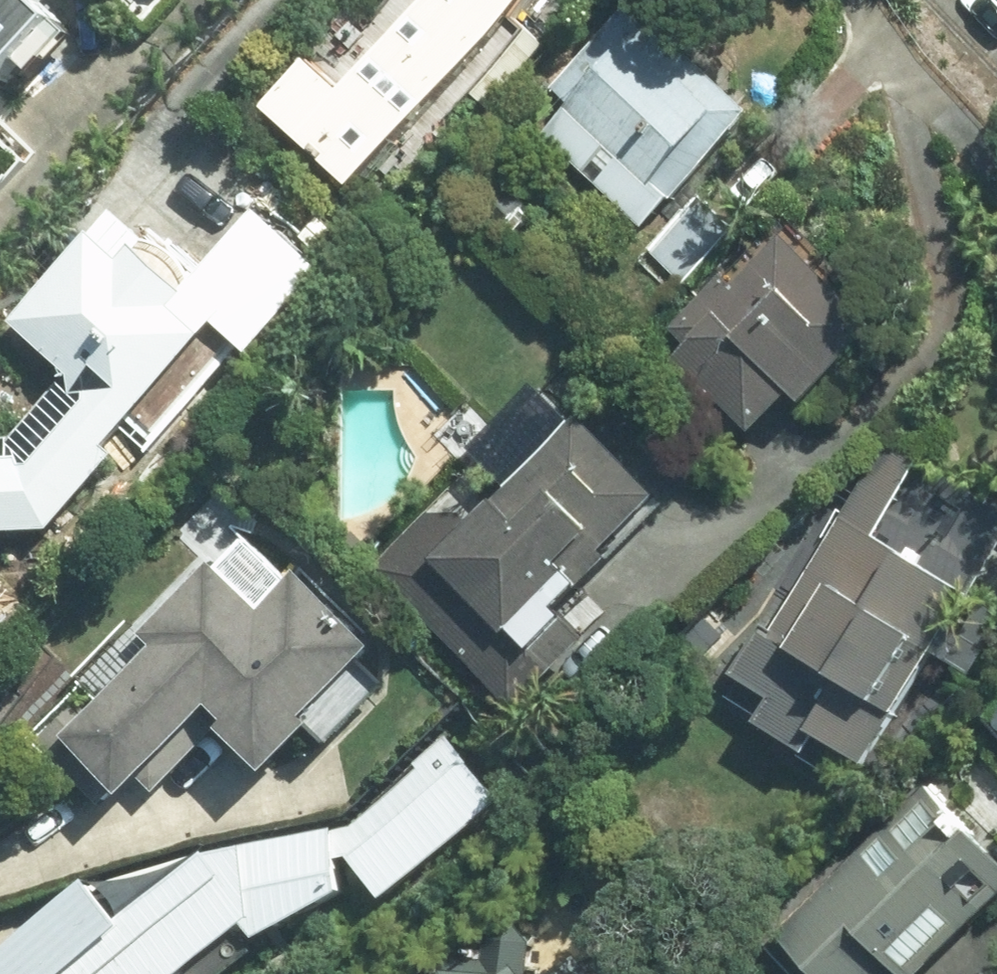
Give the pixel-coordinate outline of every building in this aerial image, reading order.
[(49,0),(0,0),(0,83),(14,68),(25,79),(76,26),(49,0)] [(535,0),(407,0),(396,12),(415,28),(359,91),(319,56),(271,112),(364,194),(535,0)] [(648,0),(642,0),(528,114),(658,244),(647,254),(682,289),(741,229),(698,186),(766,118),(648,0)] [(844,259),(798,212),(681,326),(701,346),(676,370),(716,410),(728,399),(763,435),(807,393),(820,406),(901,327),(839,263),(844,259)] [(123,215),(26,323),(94,383),(4,484),(0,484),(0,535),(23,536),(22,564),(59,565),(60,528),(136,459),(122,443),(223,339),(195,313),(209,298),(123,215)] [(266,339),(324,275),(272,228),(214,293),(266,339)] [(623,551),(678,496),(592,409),(576,425),(542,391),(481,452),(519,489),(498,509),(466,477),(389,554),(478,643),(464,656),(522,714),(570,666),(557,653),(589,621),(578,609),(600,587),(582,569),(612,540),(623,551)] [(765,722),(818,757),(834,733),(879,762),(909,716),(892,705),(932,644),(968,668),(996,625),(996,606),(888,534),(941,454),(908,432),(777,630),(769,624),(736,675),(777,703),(765,722)] [(378,666),(394,648),(307,573),(299,583),(218,513),(76,676),(103,699),(75,732),(148,796),(223,710),(240,725),(233,734),(285,778),(331,725),(347,740),(397,683),(378,666)] [(398,904),(515,805),(457,737),(344,831),(347,843),(398,904)] [(996,917),(996,838),(930,777),(771,952),(796,973),(945,973),(996,917)] [(266,928),(280,944),(360,900),(347,843),(344,831),(344,828),(249,847),(250,851),(109,885),(0,966),(0,973),(220,973),(266,928)] [(493,917),(428,973),(544,973),(493,917)] [(583,950),(556,973),(603,973),(583,950)]
